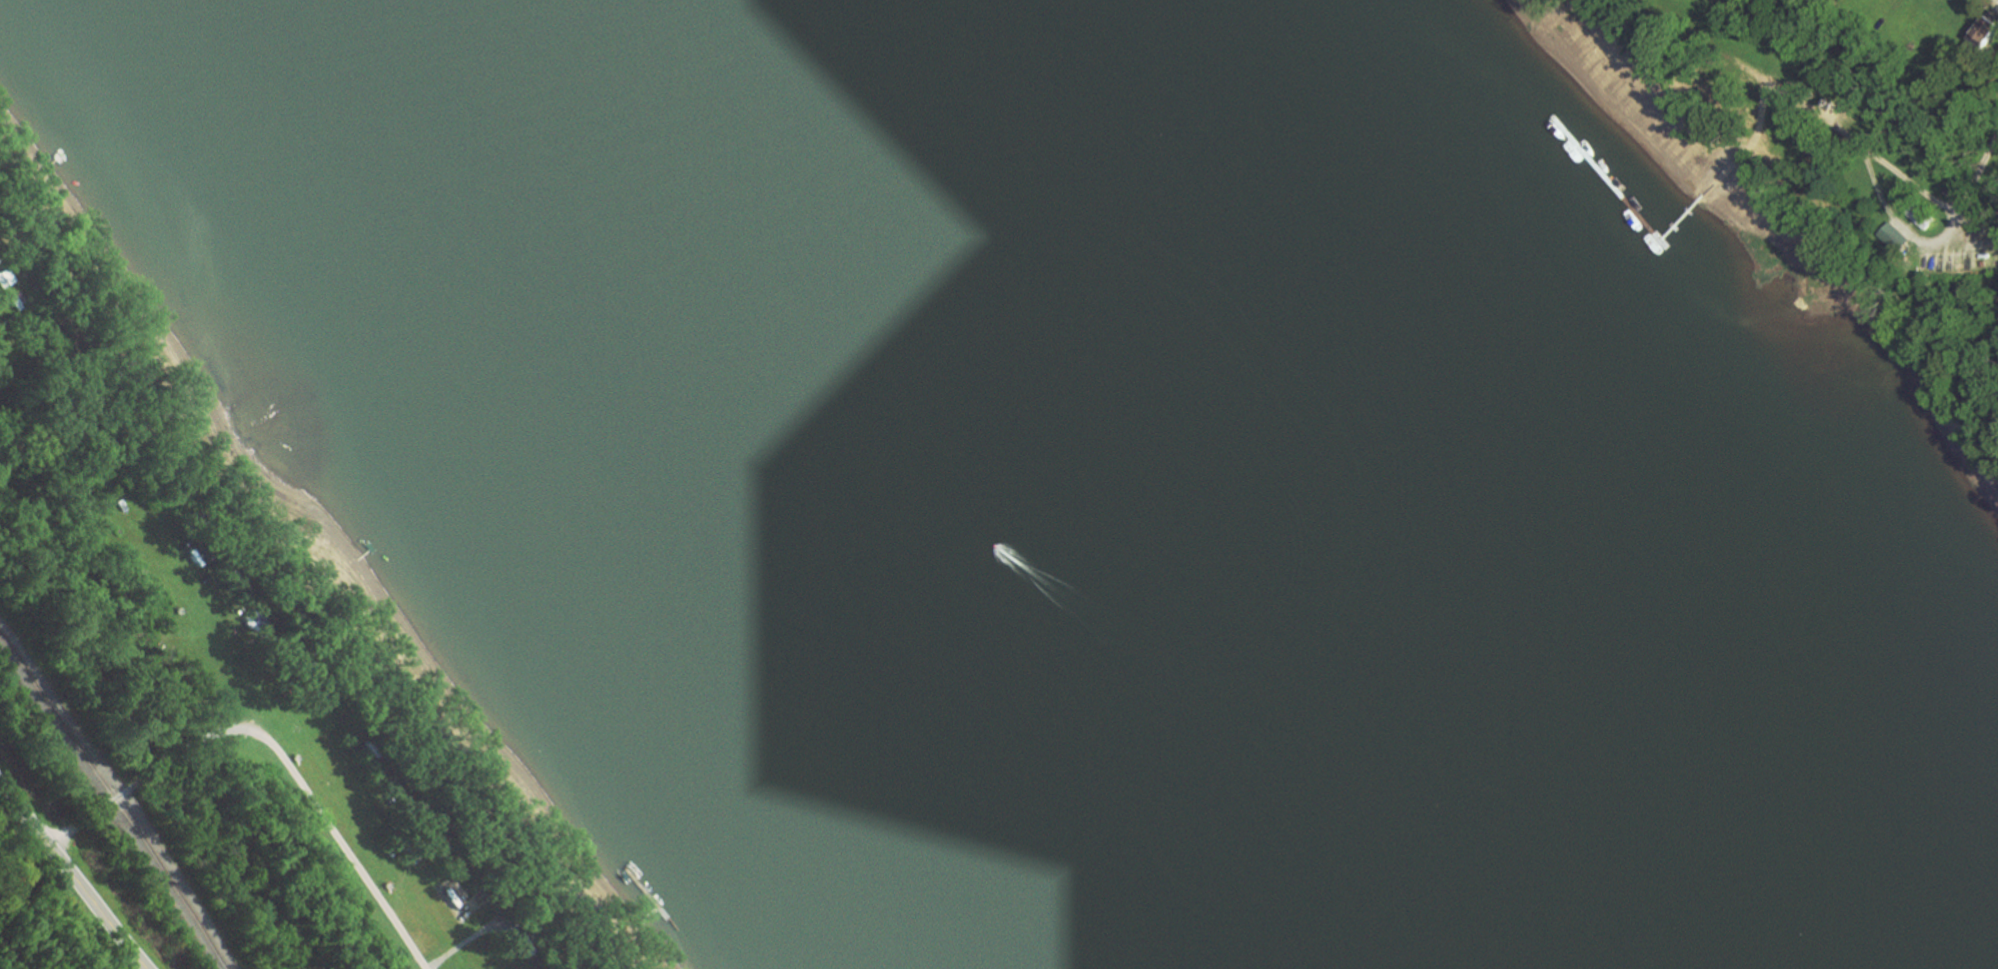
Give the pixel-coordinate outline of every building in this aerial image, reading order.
[(1966,40),(1969,42),(1965,47),(1969,50),(1974,43),(1981,48),(1997,27),(1984,17),(1966,40)] [(1907,237),(1890,222),(1878,235),(1896,251),(1907,237)]
